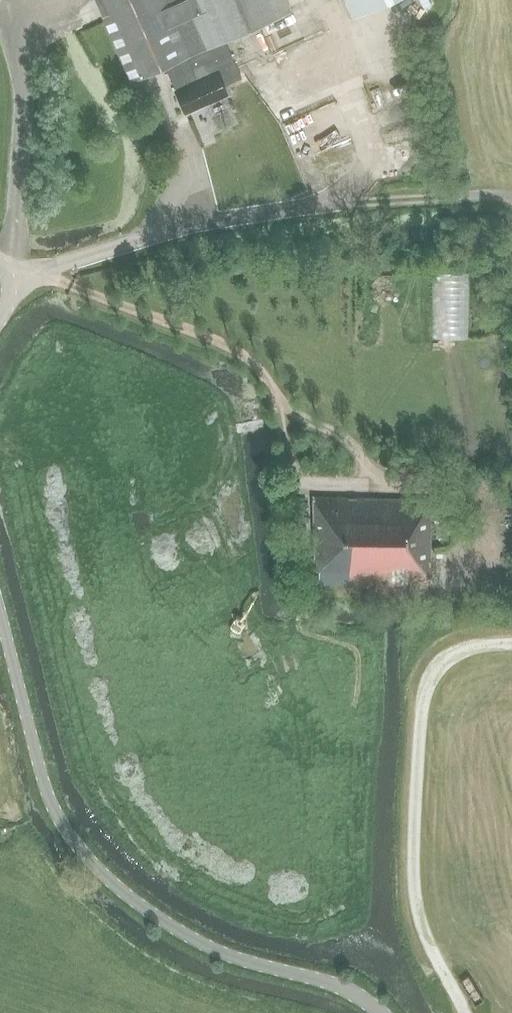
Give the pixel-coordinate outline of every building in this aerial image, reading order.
[(130,81),(164,66),(223,40),(290,10),(286,0),(94,0),(130,81)] [(352,17),(391,0),(344,0),(352,17)] [(223,40),(164,66),(175,89),(174,90),(184,113),(227,94),(223,86),(241,78),(234,62),(233,63),(223,40)] [(433,267),(435,336),(473,335),(471,266),(433,267)] [(429,585),(430,501),(312,500),(314,559),(318,559),(318,583),(429,585)]
